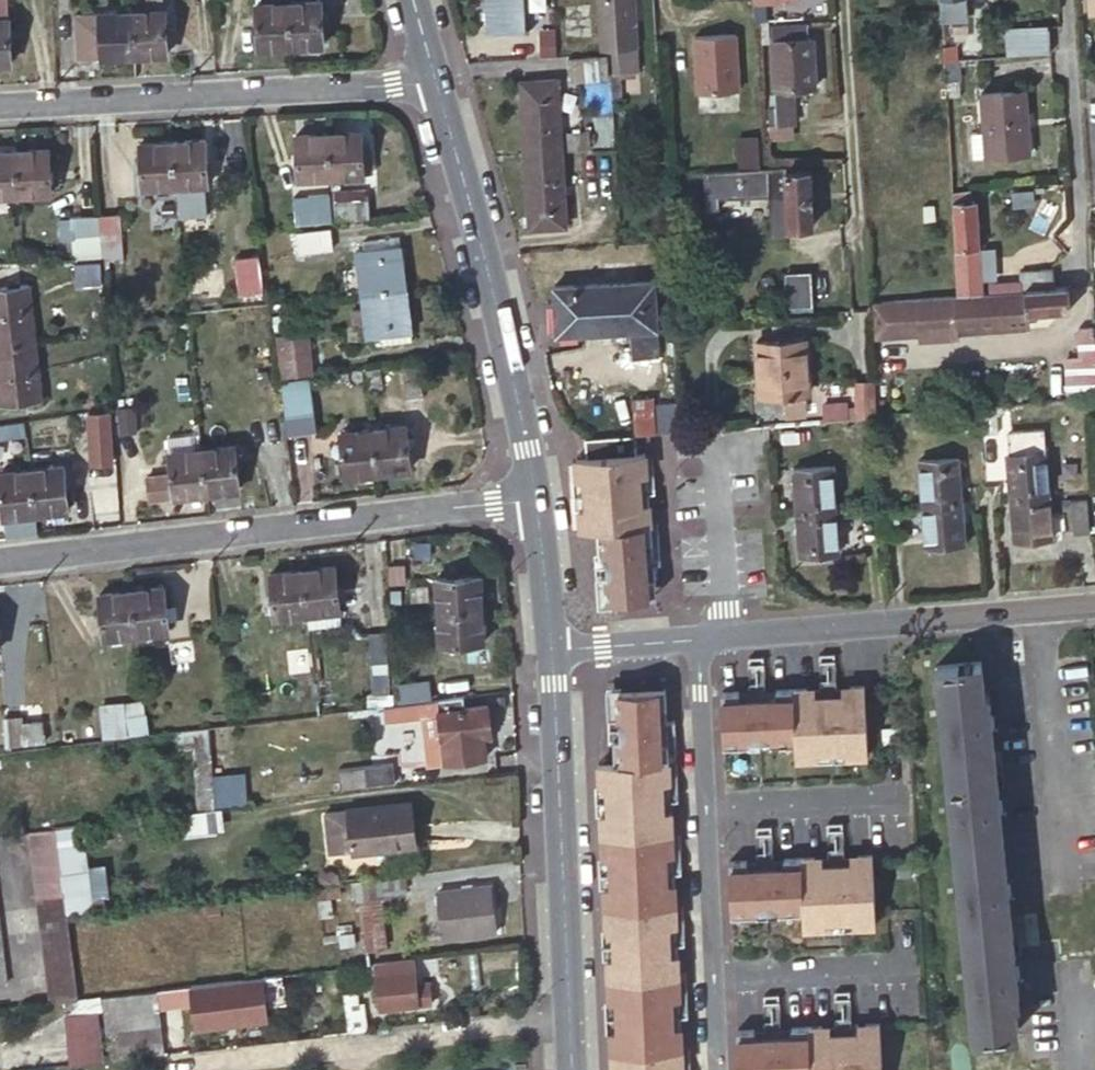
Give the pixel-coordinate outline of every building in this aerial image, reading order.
[(324,43),(322,0),(310,0),(287,1),(291,45),(324,43)] [(486,30),(525,27),(524,0),(484,0),(486,30)] [(601,44),(615,43),(615,19),(629,19),(629,0),(599,0),(601,44)] [(755,20),(768,19),(767,0),(754,0),(755,20)] [(942,18),(970,16),(969,0),(941,0),(942,18)] [(1086,13),(1094,12),(1094,0),(1085,0),(1086,13)] [(258,47),(291,45),(287,1),(255,2),(258,47)] [(134,53),(167,52),(165,7),(132,9),(134,53)] [(101,54),(134,53),(132,9),(99,11),(101,54)] [(12,60),(10,16),(0,16),(0,61),(12,60)] [(808,23),(775,25),(776,40),(773,40),(776,87),(768,88),(771,123),(797,121),(795,86),(818,85),(815,37),(808,37),(808,23)] [(729,25),(691,27),(694,76),(732,74),(729,25)] [(1015,55),(1051,52),(1050,28),(1013,31),(1015,55)] [(961,43),(944,44),(945,60),(962,59),(961,43)] [(584,78),(608,77),(608,54),(584,55),(584,78)] [(520,78),(525,153),(562,150),(559,76),(520,78)] [(1030,88),(982,91),(984,127),(967,128),(968,153),(1030,149),(1028,115),(1032,115),(1030,88)] [(329,176),(361,174),(360,146),(360,131),(327,132),(329,176)] [(295,177),(329,176),(327,132),(294,134),(295,177)] [(204,139),(172,140),(175,184),(177,215),(204,212),(203,183),(205,183),(204,139)] [(172,140),(138,142),(140,186),(175,184),(172,140)] [(17,193),(50,191),(47,147),(15,148),(17,193)] [(17,193),(15,148),(0,149),(0,194),(17,193)] [(525,153),(529,223),(566,222),(562,150),(525,153)] [(758,167),(704,170),(707,210),(721,209),(720,198),(770,195),(772,233),(789,233),(789,225),(813,225),(811,168),(785,170),(785,165),(770,166),(764,166),(758,167)] [(333,190),(334,199),(364,196),(364,186),(333,190)] [(966,188),(952,189),(958,293),(982,291),(979,245),(981,245),(978,198),(967,199),(966,188)] [(329,189),(293,192),(294,220),(330,217),(329,189)] [(368,195),(364,196),(334,199),(336,218),(369,215),(368,195)] [(101,257),(123,255),(120,212),(98,213),(101,257)] [(55,216),(58,259),(101,257),(98,213),(55,216)] [(330,225),(296,229),(299,249),(333,245),(330,225)] [(355,245),(360,290),(405,284),(399,232),(361,237),(363,245),(355,245)] [(234,255),(239,291),(263,288),(258,252),(234,255)] [(1021,279),(1022,288),(1056,285),(1055,268),(1021,271),(1021,279)] [(812,275),(784,277),(786,307),(814,305),(812,275)] [(1021,279),(990,282),(990,291),(994,290),(1022,288),(1021,279)] [(35,281),(0,284),(0,343),(42,339),(35,281)] [(655,281),(556,285),(558,331),(632,329),(632,357),(658,356),(655,281)] [(360,290),(366,333),(411,327),(405,284),(360,290)] [(1022,288),(994,290),(990,291),(982,291),(958,293),(958,295),(960,329),(1012,325),(1029,323),(1028,314),(1072,310),(1070,289),(1069,284),(1056,285),(1022,288)] [(958,295),(917,297),(920,333),(920,338),(961,334),(960,329),(958,295)] [(917,297),(874,299),(876,336),(920,333),(917,297)] [(1065,399),(1094,396),(1094,351),(1094,341),(1093,328),(1078,329),(1078,359),(1063,360),(1065,399)] [(275,340),(279,361),(307,356),(304,335),(275,340)] [(802,336),(754,339),(758,393),(782,392),(784,415),(804,414),(802,391),(807,390),(802,336)] [(42,339),(0,343),(0,364),(4,400),(49,396),(42,339)] [(279,361),(282,379),(310,375),(307,356),(279,361)] [(870,415),(877,415),(874,364),(855,366),(858,404),(847,405),(846,399),(822,401),(824,419),(870,415)] [(310,379),(283,383),(287,413),(290,433),(317,430),(315,409),(310,379)] [(113,387),(115,414),(132,413),(130,386),(113,387)] [(678,432),(676,403),(653,404),(652,397),(632,398),(634,434),(635,434),(656,432),(662,432),(678,432)] [(89,410),(93,459),(114,457),(109,408),(89,410)] [(407,423),(373,427),(379,470),(413,466),(407,423)] [(373,427),(341,431),(344,450),(346,473),(379,470),(373,427)] [(341,431),(331,432),(334,451),(344,450),(341,431)] [(631,434),(598,436),(599,454),(586,455),(575,456),(579,528),(594,526),(600,598),(654,594),(651,561),(658,561),(657,541),(650,542),(647,490),(653,490),(652,468),(646,469),(645,452),(636,453),(635,434),(634,434),(631,434)] [(587,436),(585,437),(586,455),(599,454),(598,436),(587,436)] [(235,443),(237,463),(247,462),(245,442),(235,443)] [(207,491),(240,487),(237,463),(235,443),(202,447),(207,491)] [(173,495),(207,491),(202,447),(169,451),(173,495)] [(1002,451),(1006,496),(1045,493),(1041,448),(1002,451)] [(915,457),(919,503),(958,500),(954,454),(915,457)] [(36,511),(69,508),(64,464),(31,467),(36,511)] [(793,468),(796,513),(835,510),(832,464),(793,468)] [(36,511),(31,467),(0,471),(0,497),(2,515),(36,511)] [(1006,496),(1010,540),(1049,537),(1045,493),(1006,496)] [(919,503),(923,546),(961,543),(958,500),(919,503)] [(1072,534),(1089,531),(1084,501),(1067,504),(1072,534)] [(796,513),(799,555),(838,552),(835,510),(796,513)] [(309,612),(341,609),(335,564),(304,568),(309,612)] [(274,616),(309,612),(304,568),(268,572),(274,616)] [(396,572),(398,610),(417,610),(415,571),(396,572)] [(481,572),(435,575),(437,609),(483,607),(481,572)] [(137,633),(170,630),(164,585),(132,589),(137,633)] [(104,637),(137,633),(132,589),(98,593),(104,637)] [(437,609),(439,640),(484,638),(483,607),(437,609)] [(370,630),(377,705),(396,703),(390,628),(370,630)] [(310,648),(290,651),(293,674),(313,672),(310,648)] [(833,659),(817,660),(817,668),(833,667),(833,659)] [(982,661),(939,666),(975,1034),(1018,1029),(1015,998),(1020,997),(989,691),(984,692),(982,661)] [(762,662),(746,663),(747,671),(763,671),(762,662)] [(818,686),(805,687),(805,694),(847,692),(847,685),(834,686),(834,678),(818,679),(818,686)] [(747,690),(737,690),(737,698),(774,696),(773,689),(763,689),(763,682),(747,682),(747,690)] [(719,691),(721,739),(746,738),(769,737),(791,735),(792,757),(815,756),(814,749),(843,748),(843,755),(866,754),(862,684),(847,685),(847,692),(805,694),(805,687),(789,688),(773,689),(774,696),(737,698),(737,690),(719,691)] [(665,719),(663,687),(609,690),(612,761),(596,762),(611,1069),(681,1069),(680,1050),(679,1017),(676,973),(675,944),(673,906),(672,873),(670,835),(668,799),(667,763),(666,756),(665,719)] [(465,705),(464,695),(399,702),(400,718),(440,713),(442,731),(426,732),(428,751),(444,749),(445,759),(487,754),(484,733),(493,732),(490,703),(465,705)] [(91,704),(95,733),(134,729),(130,700),(91,704)] [(19,714),(1,716),(4,744),(22,742),(19,714)] [(672,719),(665,719),(666,756),(674,756),(672,719)] [(193,748),(201,807),(232,803),(225,744),(193,748)] [(815,756),(815,761),(843,760),(843,755),(843,748),(814,749),(815,756)] [(396,758),(312,768),(314,789),(398,779),(396,758)] [(674,762),(667,763),(668,799),(676,799),(674,762)] [(412,846),(407,803),(342,811),(320,814),(325,853),(347,850),(347,853),(412,846)] [(30,830),(50,1000),(79,996),(68,909),(58,827),(30,830)] [(841,832),(825,833),(826,841),(842,840),(841,832)] [(678,834),(670,835),(672,873),(680,872),(678,834)] [(770,836),(754,836),(755,845),(771,844),(770,836)] [(826,860),(813,860),(814,868),(856,865),(856,858),(842,859),(842,851),(826,852),(826,860)] [(756,863),(745,864),(746,871),(782,869),(782,862),(772,862),(771,855),(755,856),(756,863)] [(727,865),(730,912),(755,911),(778,910),(800,909),(801,931),(823,929),(823,922),(851,921),(852,928),(874,927),(871,858),(856,858),(856,865),(814,868),(813,860),(798,861),(782,862),(782,869),(746,871),(745,864),(727,865)] [(493,882),(438,888),(444,935),(499,929),(493,882)] [(385,886),(362,886),(362,949),(385,949),(385,886)] [(681,906),(673,906),(675,944),(683,944),(681,906)] [(8,981),(0,912),(0,982),(8,981)] [(823,929),(824,935),(852,933),(852,928),(851,921),(823,922),(823,929)] [(417,955),(377,960),(378,970),(419,966),(417,955)] [(377,960),(342,964),(344,980),(378,975),(378,970),(377,960)] [(342,964),(317,967),(325,1032),(350,1029),(350,1027),(344,984),(344,980),(342,964)] [(421,980),(419,966),(378,970),(378,975),(382,1005),(436,999),(433,979),(421,980)] [(684,972),(676,973),(679,1017),(686,1016),(684,972)] [(188,983),(159,986),(160,1002),(196,997),(198,1012),(217,1010),(217,1019),(239,1016),(238,1006),(285,1001),(282,977),(188,991),(188,983)] [(348,983),(344,984),(350,1027),(369,1025),(365,1000),(356,1002),(354,989),(349,989),(348,983)] [(159,986),(103,993),(104,1000),(107,1021),(112,1059),(166,1052),(160,1002),(159,986)] [(834,1014),(850,1014),(850,1005),(834,1006),(834,1014)] [(763,1018),(779,1017),(779,1009),(763,1010),(763,1018)] [(69,1021),(74,1063),(106,1059),(101,1018),(69,1021)] [(835,1033),(822,1033),(822,1041),(865,1039),(864,1031),(851,1032),(851,1025),(835,1025),(835,1033)] [(764,1037),(754,1037),(754,1044),(791,1042),(790,1035),(780,1036),(780,1028),(764,1029),(764,1037)] [(738,1069),(881,1069),(879,1031),(864,1031),(865,1039),(822,1041),(822,1033),(806,1034),(790,1035),(791,1042),(754,1044),(754,1037),(736,1038),(738,1069)] [(680,1050),(681,1069),(689,1069),(688,1049),(680,1050)]
